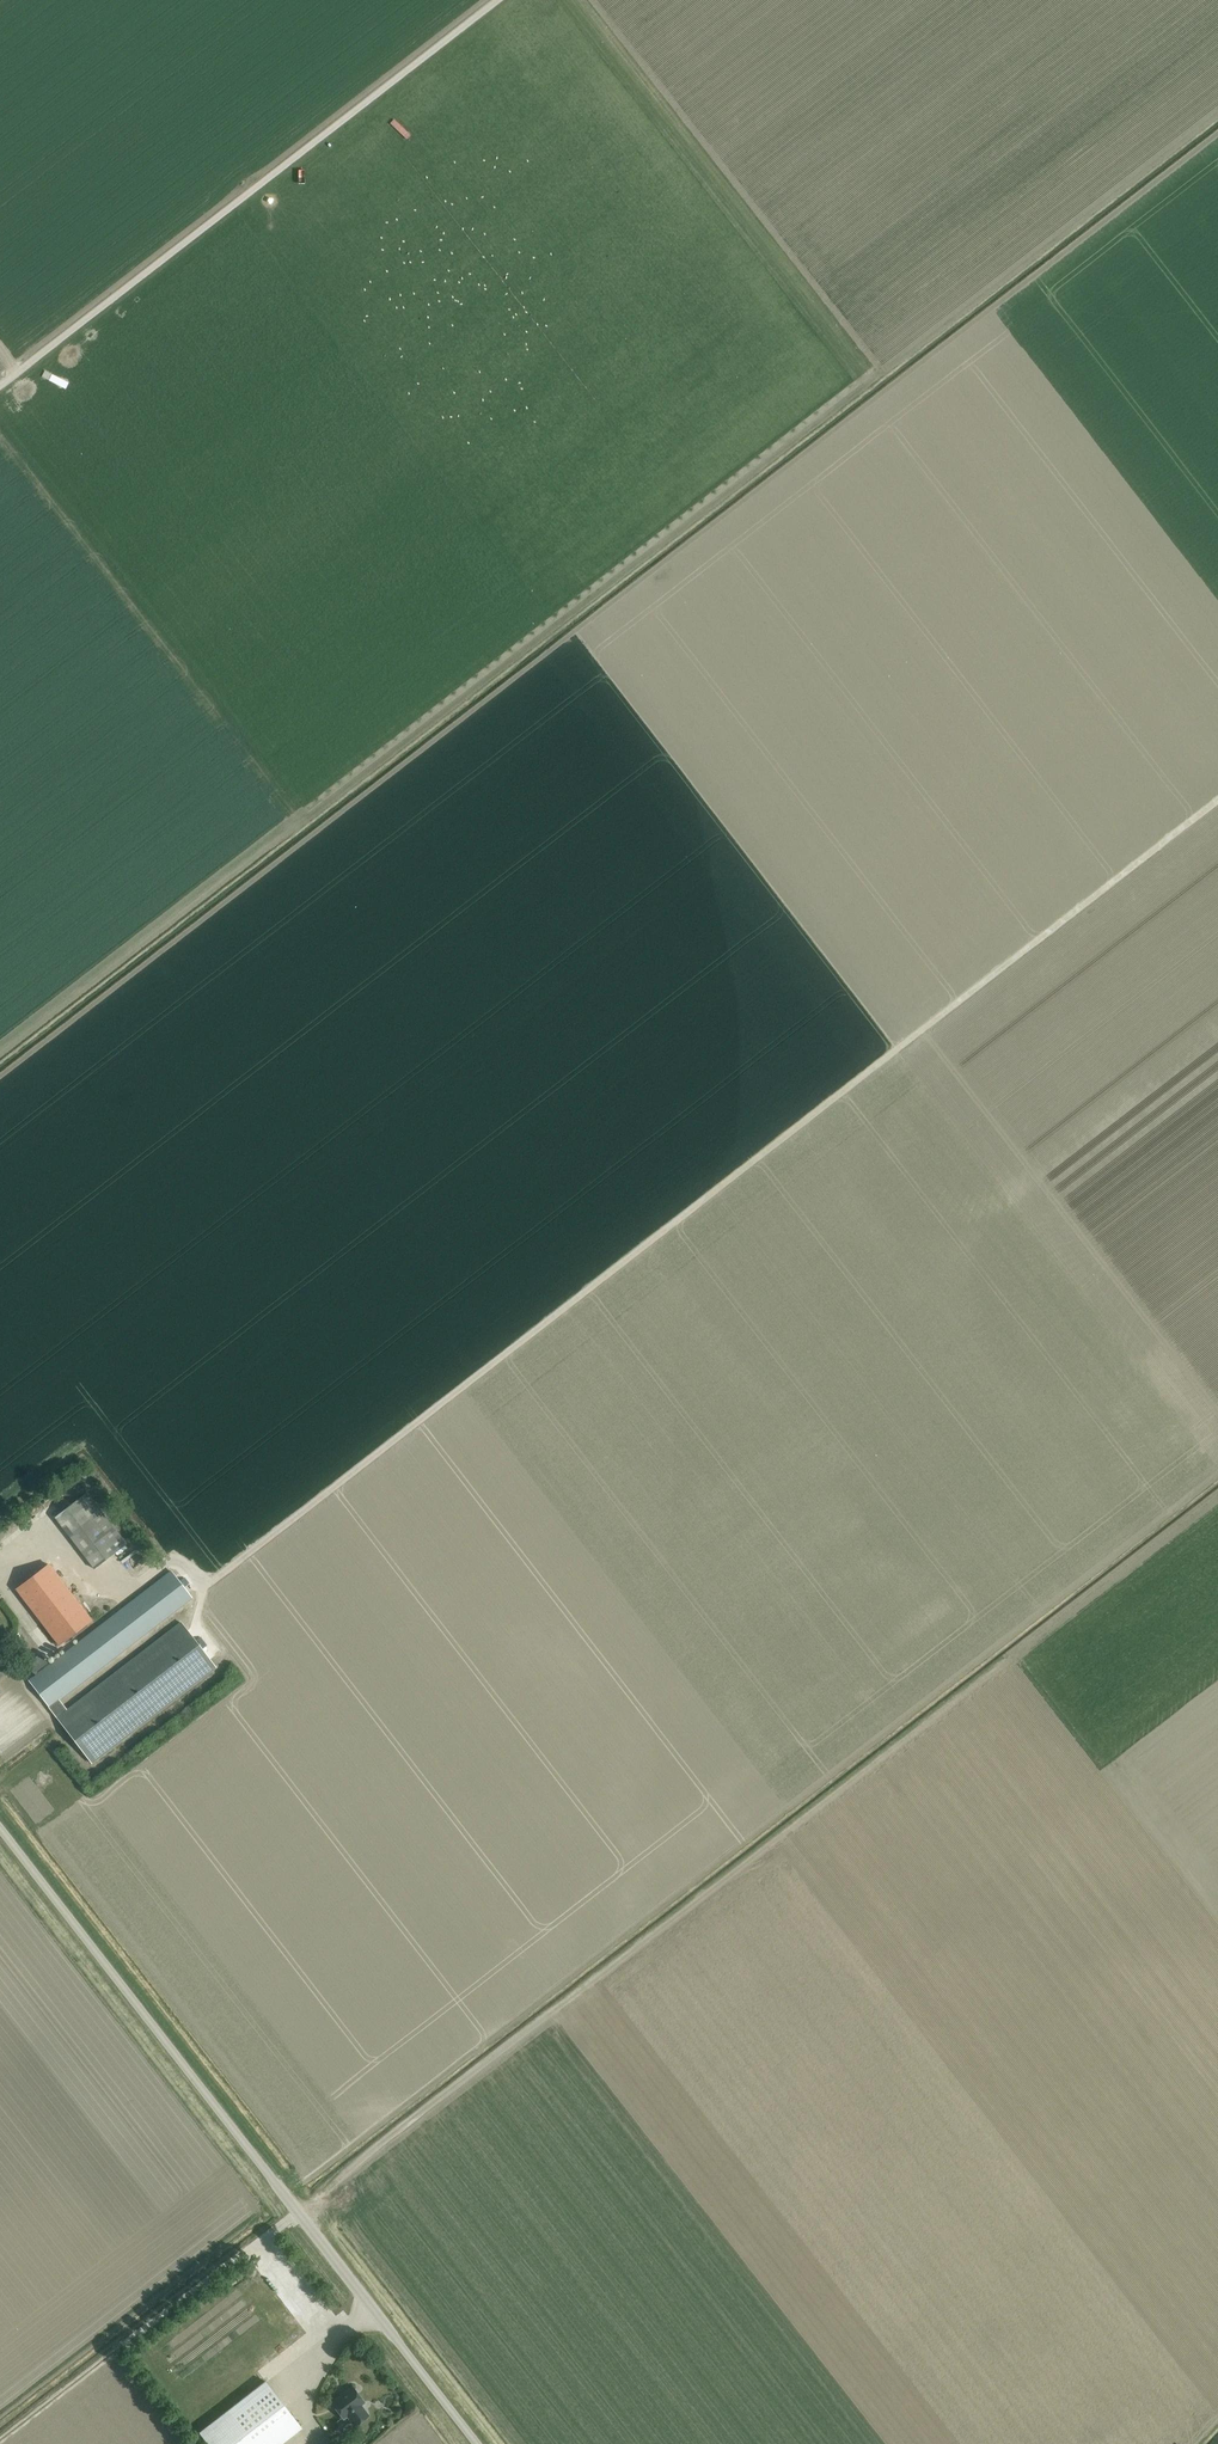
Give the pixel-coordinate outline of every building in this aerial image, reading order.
[(126,1544),(100,1509),(87,1492),(55,1517),(94,1568),(126,1544)] [(46,1535),(55,1530),(50,1521),(41,1526),(46,1535)] [(59,1644),(91,1619),(49,1564),(16,1589),(59,1644)] [(175,1568),(124,1607),(29,1681),(93,1764),(216,1669),(180,1622),(66,1710),(58,1699),(195,1594),(175,1568)] [(302,2427),(265,2380),(199,2432),(209,2443),(280,2443),(302,2427)] [(355,2425),(368,2415),(360,2405),(364,2402),(352,2387),(332,2403),(343,2418),(347,2415),(355,2425)]
